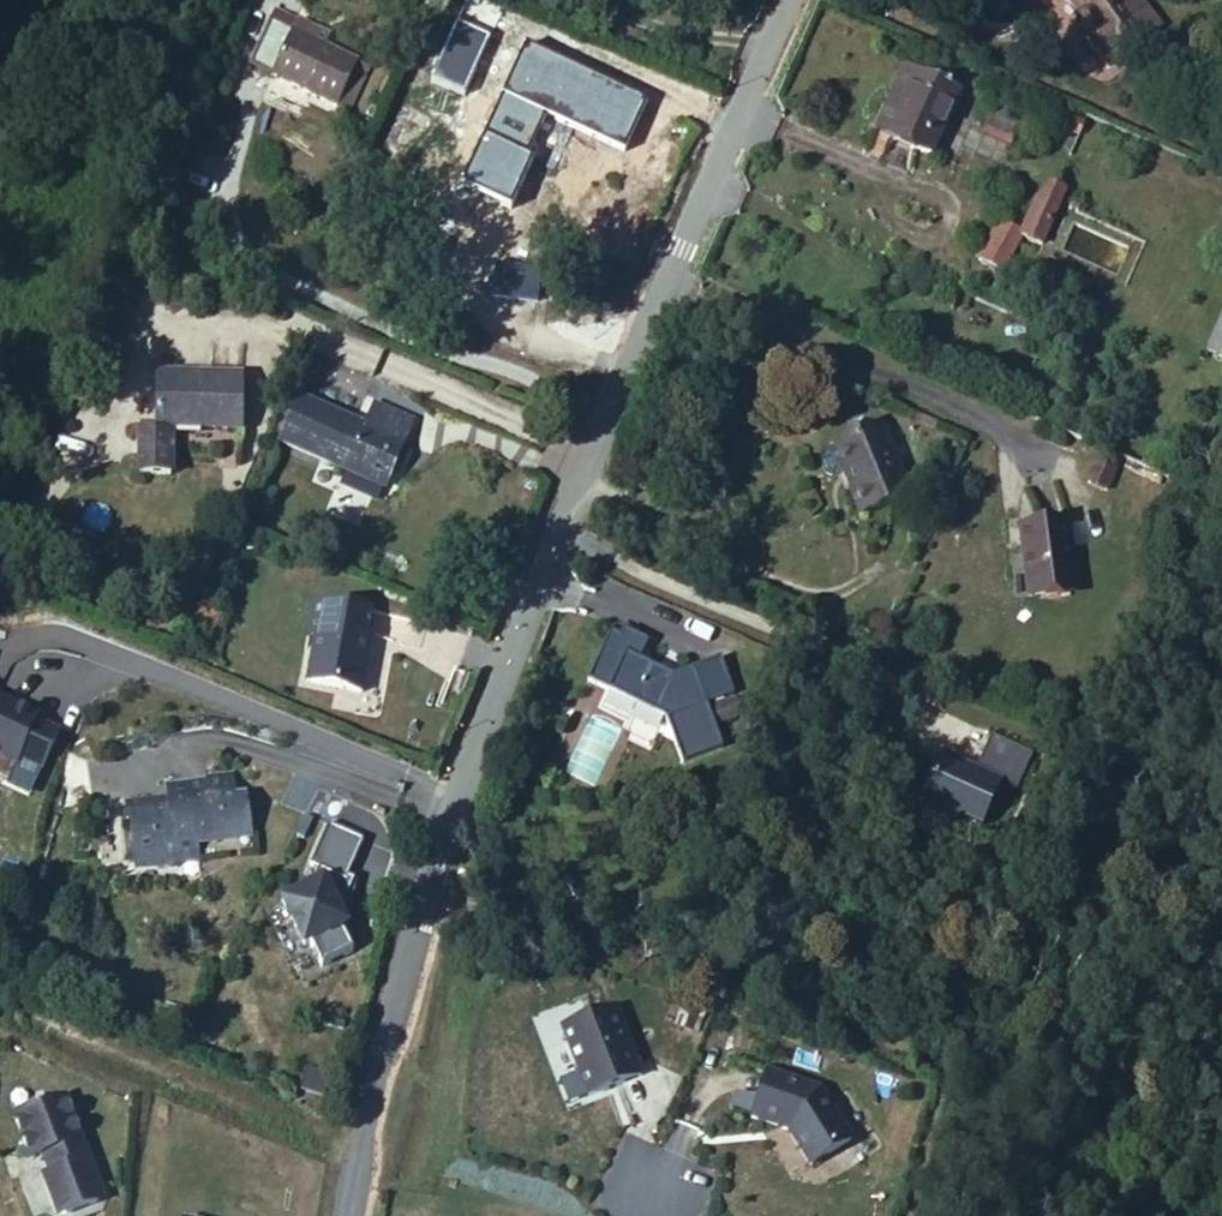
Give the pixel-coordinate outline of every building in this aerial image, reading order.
[(1069,5),(1078,18),(1096,5),(1092,0),(1073,0),(1069,5)] [(1096,5),(1078,18),(1101,52),(1144,20),(1130,0),(1092,0),(1096,5)] [(338,89),(361,40),(293,6),(269,55),(338,89)] [(627,135),(645,96),(519,34),(478,121),(502,132),(524,86),(627,135)] [(908,58),(879,121),(920,139),(949,76),(908,58)] [(410,171),(435,117),(406,103),(382,158),(410,171)] [(1028,235),(1045,197),(1023,186),(1005,224),(1028,235)] [(518,304),(533,272),(504,258),(488,291),(518,304)] [(1183,340),(1221,359),(1221,261),(1183,340)] [(234,418),(236,366),(149,362),(147,416),(234,418)] [(364,443),(385,449),(402,393),(361,380),(354,405),(287,383),(272,431),(359,459),(364,443)] [(888,480),(859,407),(815,424),(824,449),(817,452),(838,501),(888,480)] [(138,470),(174,472),(176,428),(140,426),(138,470)] [(1102,450),(1083,441),(1069,473),(1087,481),(1102,450)] [(380,466),(385,449),(364,443),(359,459),(380,466)] [(1040,511),(996,517),(1008,585),(1051,579),(1040,511)] [(368,612),(312,599),(304,634),(312,636),(301,681),(355,694),(360,674),(355,667),(358,657),(365,652),(369,636),(363,634),(368,612)] [(694,738),(683,691),(671,655),(653,660),(618,643),(627,624),(601,612),(597,620),(584,613),(561,660),(639,700),(654,748),(694,738)] [(671,655),(683,691),(712,685),(702,646),(671,655)] [(18,765),(20,760),(43,770),(60,733),(36,723),(39,718),(9,705),(8,707),(0,704),(0,757),(18,765)] [(583,757),(579,768),(597,774),(616,725),(592,716),(578,755),(583,757)] [(993,783),(1009,746),(966,725),(950,758),(937,752),(933,761),(916,754),(896,799),(929,814),(932,807),(956,818),(975,774),(993,783)] [(226,814),(223,791),(220,767),(194,769),(196,783),(152,786),(154,800),(156,817),(135,819),(134,801),(109,804),(116,848),(144,845),(147,866),(186,863),(185,843),(246,837),(242,813),(226,814)] [(239,789),(223,791),(226,814),(242,813),(239,789)] [(156,817),(154,800),(134,801),(135,819),(156,817)] [(351,841),(317,824),(296,865),(304,869),(295,887),(265,900),(286,946),(292,943),(302,967),(334,952),(331,945),(323,929),(330,925),(324,913),(340,880),(333,877),(351,841)] [(120,867),(147,866),(144,845),(116,848),(120,867)] [(342,882),(340,880),(324,913),(330,925),(342,882)] [(330,925),(323,929),(331,945),(338,942),(330,925)] [(593,1095),(646,1076),(622,1008),(568,1027),(593,1095)] [(772,1076),(756,1121),(792,1134),(813,1170),(855,1145),(825,1095),(772,1076)] [(59,1091),(10,1109),(25,1150),(37,1146),(44,1165),(40,1174),(49,1200),(58,1204),(88,1193),(92,1185),(59,1091)]
